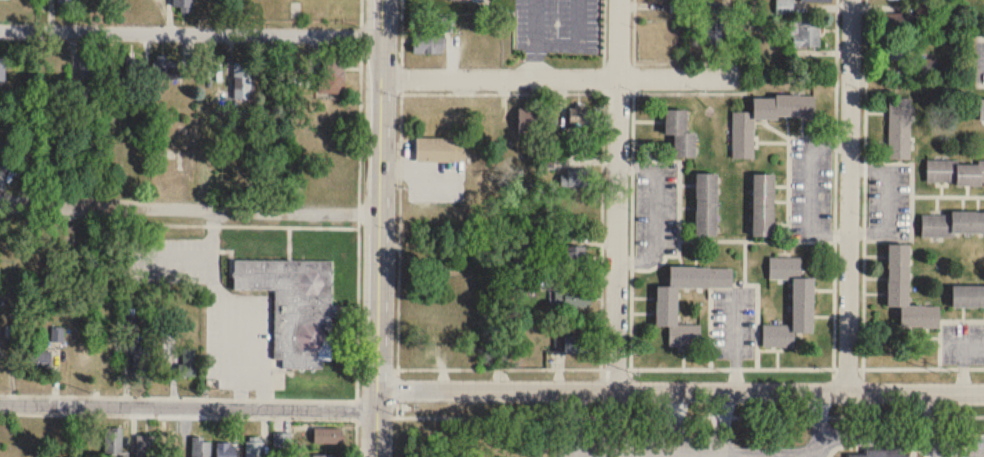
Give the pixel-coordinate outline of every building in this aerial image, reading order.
[(174,10),(193,10),(193,0),(174,0),(174,10)] [(776,13),(793,13),(793,0),(776,0),(776,13)] [(705,19),(722,19),(722,3),(705,3),(705,19)] [(790,48),(819,48),(819,20),(790,20),(790,48)] [(722,24),(704,24),(704,48),(722,49),(722,24)] [(443,35),(414,35),(414,55),(443,55),(443,35)] [(907,43),(884,43),(884,61),(907,61),(907,43)] [(177,80),(177,61),(167,61),(167,56),(154,56),(154,80),(177,80)] [(919,78),(937,78),(937,59),(919,59),(919,78)] [(234,92),(219,92),(219,106),(240,106),(240,100),(254,100),(254,63),(234,62),(234,92)] [(320,96),(344,96),(344,64),(320,64),(320,96)] [(750,110),(750,96),(773,96),(773,92),(812,93),(812,116),(795,116),(795,114),(775,114),(775,118),(752,117),(752,156),(730,156),(730,110),(750,110)] [(887,96),(909,96),(908,157),(885,157),(887,96)] [(976,97),(983,97),(983,119),(976,119),(976,97)] [(537,107),(519,107),(519,136),(537,136),(537,107)] [(570,125),(589,125),(589,107),(570,107),(570,125)] [(662,107),(684,108),(684,130),(693,130),(693,155),(672,155),(672,132),(662,132),(662,107)] [(466,140),(416,140),(416,163),(466,163),(466,140)] [(976,158),(983,158),(983,181),(978,181),(978,184),(953,184),(953,181),(924,180),(924,158),(956,158),(956,163),(976,163),(976,158)] [(591,170),(561,170),(561,187),(591,187),(591,170)] [(693,171),(715,171),(714,234),(693,234),(693,171)] [(750,172),(772,172),(771,234),(750,234),(750,172)] [(919,235),(950,235),(950,231),(983,232),(983,210),(948,209),(948,213),(920,213),(919,235)] [(907,243),(906,303),(937,303),(937,327),(920,326),(920,325),(898,324),(898,305),(885,304),(885,243),(907,243)] [(585,248),(562,248),(562,281),(585,281),(585,248)] [(767,255),(798,255),(798,276),(811,276),(810,331),(792,331),(792,345),(760,345),(760,322),(789,323),(790,278),(766,278),(767,255)] [(332,261),(234,260),(233,290),(274,290),(274,358),(282,358),(282,368),(322,369),(323,360),(331,360),(332,261)] [(667,264),(731,265),(730,286),(674,286),(674,323),(698,323),(697,344),(667,344),(667,324),(653,324),(653,284),(666,284),(667,264)] [(535,279),(520,279),(520,294),(535,294),(535,279)] [(949,284),(983,284),(983,306),(949,305),(949,284)] [(555,292),(555,308),(589,308),(589,292),(555,292)] [(590,355),(590,337),(555,337),(555,355),(590,355)] [(150,346),(133,346),(133,376),(150,376),(150,346)] [(111,454),(111,456),(128,456),(128,452),(122,452),(122,428),(105,428),(105,454),(111,454)] [(314,428),(314,443),(343,443),(343,428),(314,428)] [(136,435),(136,456),(156,456),(156,435),(136,435)] [(210,437),(192,437),(192,456),(210,456),(210,437)] [(263,441),(246,441),(246,456),(263,456),(263,441)] [(235,442),(217,442),(217,456),(235,456),(235,442)]
